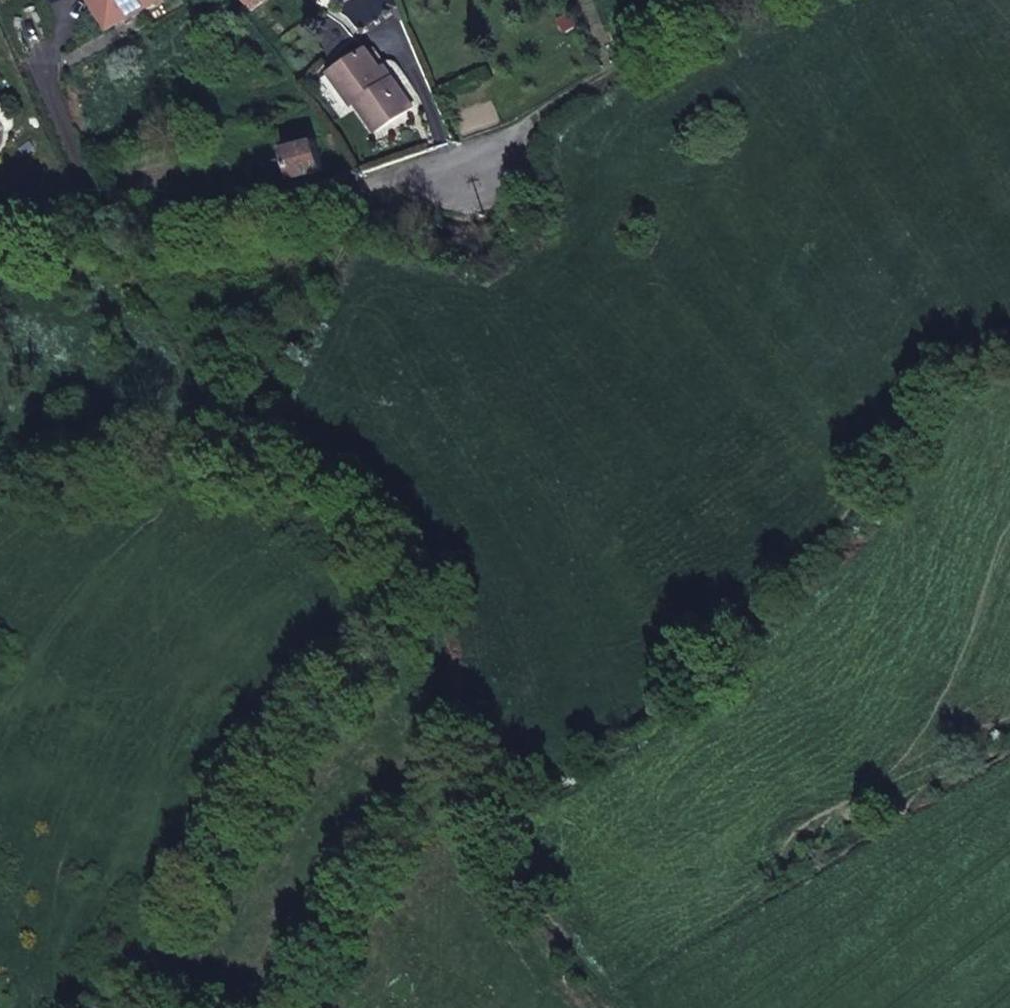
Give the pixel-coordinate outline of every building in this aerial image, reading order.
[(105,23),(135,7),(138,12),(160,0),(93,0),(105,23)] [(138,12),(135,7),(105,23),(108,28),(138,12)] [(370,50),(340,69),(349,82),(345,85),(357,103),(376,132),(413,106),(394,78),(390,81),(370,50)] [(394,78),(387,68),(383,70),(390,81),(394,78)] [(357,103),(345,85),(349,82),(340,69),(332,74),(353,106),(357,103)] [(0,87),(0,99),(4,104),(10,98),(0,87)] [(299,147),(296,137),(284,140),(287,150),(299,147)] [(299,147),(287,150),(294,179),(325,171),(317,142),(299,147)]
